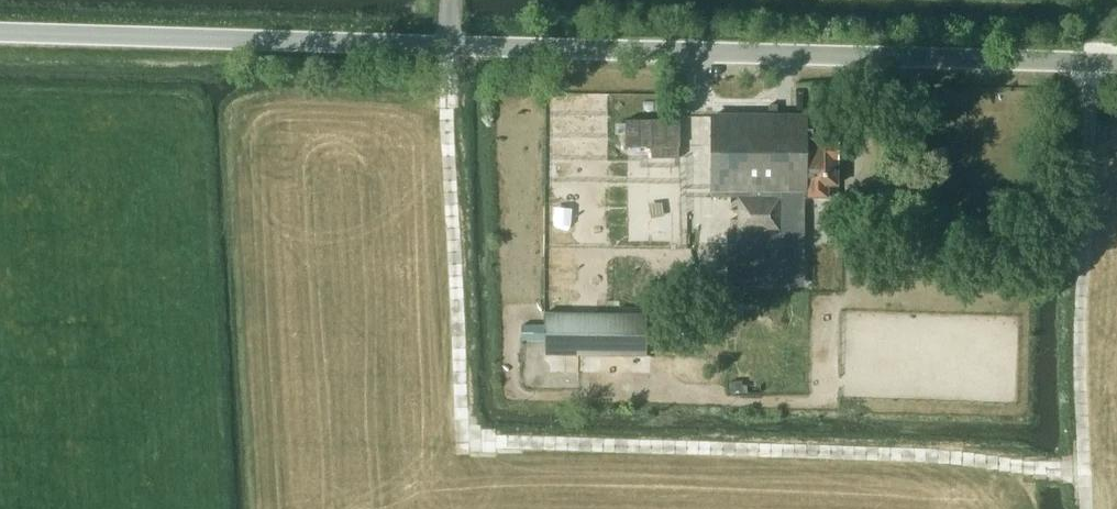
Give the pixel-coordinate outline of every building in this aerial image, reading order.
[(839,158),(839,143),(838,143),(838,122),(813,122),(813,123),(806,123),(806,117),(712,116),(711,196),(738,197),(738,232),(781,232),(782,198),(809,198),(809,197),(828,197),(828,185),(837,185),(837,158),(839,158)] [(681,147),(681,120),(626,121),(627,149),(653,148),(653,159),(680,159),(680,147),(681,147)] [(608,274),(611,160),(569,159),(569,166),(554,166),(552,273),(608,274)] [(804,210),(784,210),(785,250),(806,249),(804,210)] [(646,314),(544,314),(544,354),(544,372),(572,372),(572,364),(580,364),(580,354),(646,355),(646,314)]
